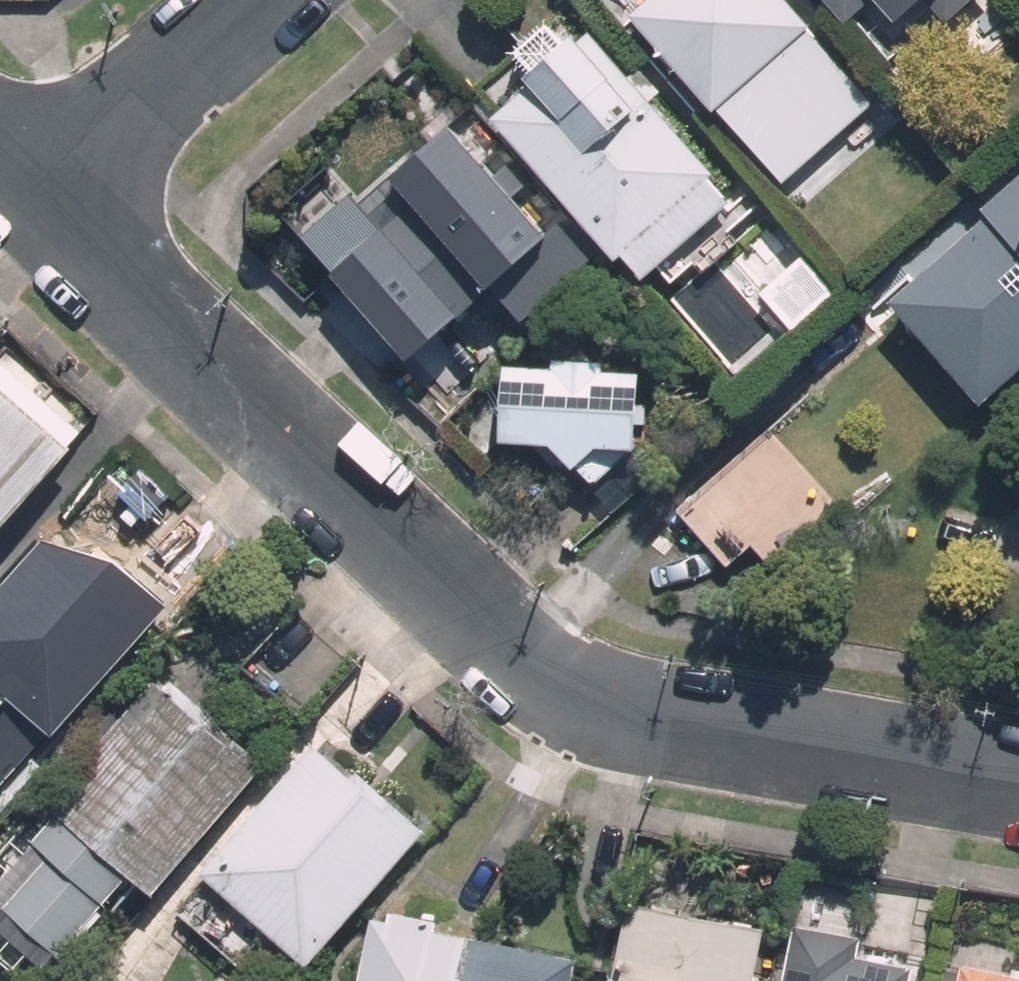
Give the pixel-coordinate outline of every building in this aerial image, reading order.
[(625,19),(711,117),(766,69),(793,102),(839,61),(810,30),(784,0),(614,0),(629,16),(625,19)] [(838,24),(865,0),(816,0),(838,24)] [(941,22),(966,0),(922,0),(941,22)] [(715,169),(593,29),(577,42),(571,34),(524,77),(530,84),(491,117),(613,259),(620,253),(642,278),(731,200),(709,175),(715,169)] [(1018,366),(1018,174),(973,215),(977,219),(877,308),(969,411),(1018,366)] [(550,280),(463,178),(427,208),(422,203),(375,244),(396,270),(351,300),(376,328),(417,294),(419,297),(425,292),(472,346),(550,280)] [(64,452),(60,448),(75,431),(0,365),(0,523),(64,452)] [(594,488),(630,453),(634,376),(496,370),(494,449),(535,450),(553,466),(562,466),(568,472),(575,467),(594,488)] [(765,571),(836,510),(766,429),(670,511),(719,568),(744,547),(765,571)] [(148,626),(85,569),(79,576),(36,540),(0,581),(0,699),(47,740),(148,626)] [(261,766),(206,717),(201,725),(150,681),(38,809),(49,818),(23,849),(37,862),(0,904),(0,916),(52,960),(121,880),(144,900),(261,766)] [(297,974),(420,834),(356,776),(350,784),(309,747),(192,880),(297,974)] [(763,930),(627,904),(612,980),(753,980),(763,930)] [(482,936),(441,927),(444,916),(394,906),(391,918),(372,914),(359,980),(473,980),(482,936)] [(916,960),(860,950),(864,927),(797,915),(784,980),(912,980),(916,960)] [(473,980),(576,980),(581,955),(482,936),(473,980)] [(959,980),(1018,980),(1018,977),(962,965),(959,980)]
